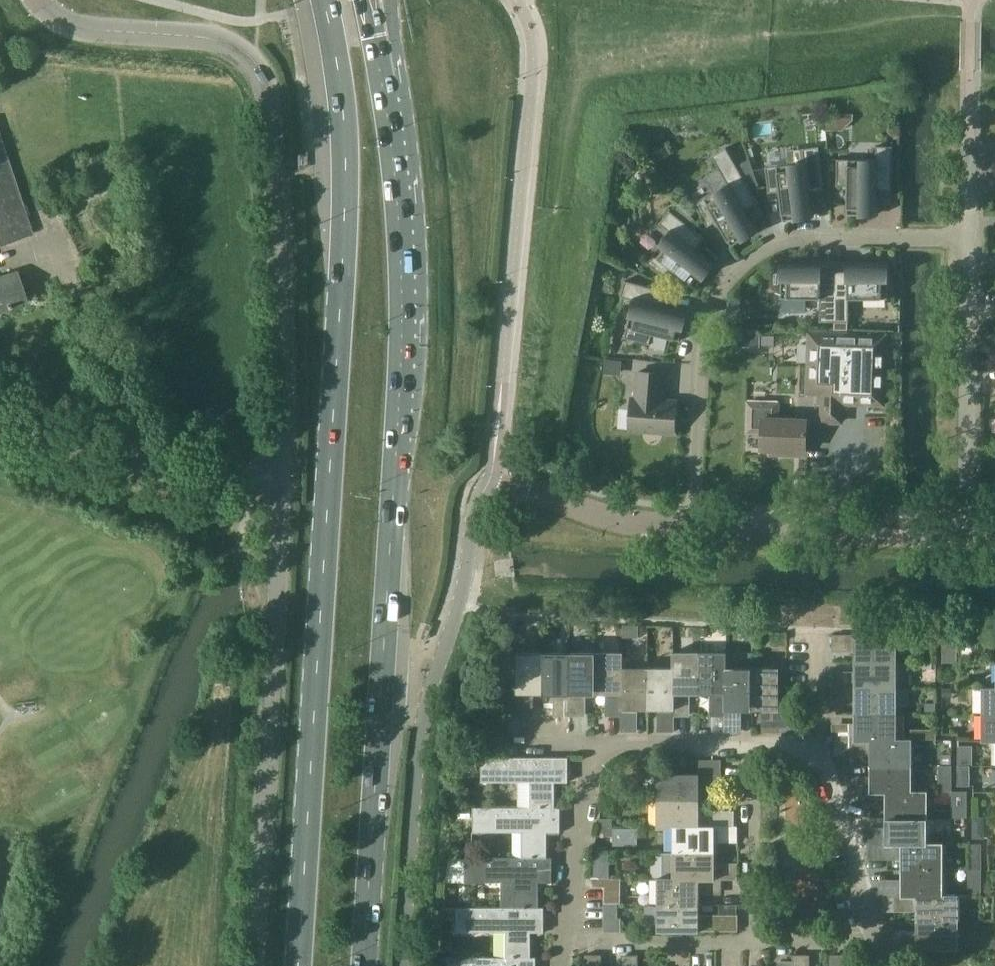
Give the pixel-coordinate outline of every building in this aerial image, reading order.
[(828,130),(842,130),(842,114),(828,113),(828,130)] [(828,139),(827,129),(819,130),(820,140),(828,139)] [(32,232),(8,158),(0,134),(0,242),(32,232)] [(745,143),(750,157),(755,155),(750,142),(745,143)] [(810,192),(825,191),(819,146),(803,148),(805,162),(766,166),(769,192),(780,191),(783,220),(813,216),(810,192)] [(893,191),(893,146),(876,146),(876,159),(837,159),(837,185),(848,185),(847,214),(877,214),(877,191),(893,191)] [(736,164),(726,147),(712,156),(728,184),(695,204),(708,226),(717,221),(732,246),(757,231),(745,210),(759,202),(736,164)] [(696,287),(715,264),(696,249),(705,237),(670,210),(660,223),(671,231),(647,262),(667,278),(674,270),(696,287)] [(820,321),(835,322),(835,271),(822,271),(822,263),(782,263),(781,298),(820,298),(820,321)] [(835,271),(835,322),(849,322),(849,298),(888,298),(889,263),(848,263),(848,271),(835,271)] [(8,306),(9,307),(12,306),(12,304),(26,300),(16,271),(0,276),(0,309),(8,306)] [(681,340),(688,312),(665,306),(669,291),(626,280),(621,296),(635,300),(625,337),(650,344),(653,333),(681,340)] [(886,335),(845,334),(810,332),(808,392),(824,393),(823,421),(842,421),(842,402),(843,402),(884,404),(886,335)] [(605,371),(621,372),(621,359),(606,359),(605,371)] [(675,433),(677,400),(662,399),(664,373),(638,371),(636,397),(633,397),(630,430),(675,433)] [(806,451),(807,419),(779,418),(779,402),(748,401),(747,432),(763,433),(762,449),(767,449),(770,454),(778,455),(781,450),(806,451)] [(855,646),(855,660),(897,660),(897,634),(832,634),(832,646),(855,646)] [(610,715),(621,715),(622,715),(622,667),(623,667),(623,650),(596,651),(597,692),(610,692),(610,715)] [(530,692),(544,692),(544,651),(517,651),(516,692),(518,692),(517,715),(529,715),(530,692)] [(570,651),(544,651),(544,692),(557,692),(558,715),(570,715),(570,651)] [(582,692),(597,692),(596,651),(570,651),(570,715),(581,715),(582,692)] [(686,693),(700,693),(700,651),(673,651),(673,666),(674,666),(673,715),(674,715),(686,715),(686,693)] [(714,715),(725,715),(726,715),(726,667),(727,667),(727,651),(700,651),(700,693),(714,693),(714,715)] [(896,686),(897,660),(855,660),(855,674),(833,674),(833,686),(896,686)] [(674,666),(673,666),(649,667),(649,708),(662,708),(662,730),(674,730),(674,715),(673,715),(674,666)] [(649,667),(623,667),(622,667),(622,715),(621,715),(621,730),(633,730),(633,708),(649,708),(649,667)] [(752,667),(727,667),(726,667),(726,715),(725,715),(725,730),(738,730),(738,708),(752,708),(752,667)] [(779,667),(752,667),(752,708),(766,708),(766,731),(778,731),(778,709),(779,709),(779,667)] [(983,685),(983,712),(994,713),(994,685),(983,685)] [(896,713),(896,686),(833,686),(833,698),(856,698),(856,713),(896,713)] [(994,739),(994,713),(983,712),(983,739),(994,739)] [(896,737),(896,713),(856,713),(856,726),(833,726),(833,739),(849,739),(849,738),(896,738),(896,737)] [(927,729),(927,738),(936,738),(936,736),(936,729),(927,729)] [(871,750),(871,765),(912,764),(912,737),(896,737),(896,738),(849,738),(849,739),(849,750),(871,750)] [(960,751),(960,762),(960,763),(972,763),(973,752),(960,751)] [(952,764),(951,754),(942,754),(942,764),(952,764)] [(555,807),(555,781),(568,781),(568,756),(516,756),(507,756),(481,756),(481,781),(530,781),(530,806),(530,807),(555,807)] [(657,772),(658,799),(699,799),(699,785),(722,785),(721,759),(699,759),(700,772),(657,772)] [(849,791),(864,791),(912,790),(912,789),(912,764),(871,765),(871,779),(849,779),(849,791)] [(952,765),(939,765),(939,778),(952,778),(952,765)] [(618,785),(604,785),(604,799),(618,799),(618,785)] [(886,803),(886,817),(928,816),(928,789),(912,789),(912,790),(864,791),(864,803),(886,803)] [(721,825),(735,825),(735,810),(699,810),(699,799),(658,799),(658,826),(673,826),(673,825),(721,825)] [(521,831),(521,856),(547,857),(547,856),(547,831),(561,831),(560,806),(555,807),(530,807),(530,806),(473,806),(473,831),(521,831)] [(471,808),(459,808),(459,817),(471,817),(471,808)] [(928,842),(928,841),(928,816),(886,817),(886,830),(864,830),(864,843),(879,843),(879,842),(928,842)] [(973,816),(973,825),(985,825),(985,816),(973,816)] [(612,817),(600,817),(600,827),(612,827),(612,817)] [(735,825),(721,825),(673,825),(673,826),(673,850),(715,850),(715,837),(737,837),(737,825),(735,825)] [(630,827),(622,828),(614,828),(614,845),(630,845),(630,827)] [(943,841),(928,841),(928,842),(879,842),(879,843),(879,855),(901,855),(901,869),(943,870),(943,841)] [(662,877),(673,877),(673,878),(722,877),(722,878),(737,878),(737,865),(715,864),(715,850),(673,850),(673,852),(663,852),(662,877)] [(513,881),(514,906),(514,907),(539,907),(539,906),(539,881),(552,881),(552,856),(547,856),(547,857),(521,856),(465,856),(465,881),(513,881)] [(970,861),(970,869),(982,869),(982,861),(970,861)] [(610,865),(595,865),(594,878),(610,878),(610,865)] [(880,895),(895,895),(943,895),(943,894),(943,870),(901,869),(901,883),(880,883),(880,895)] [(658,877),(658,904),(700,904),(699,889),(722,889),(722,878),(722,877),(673,878),(673,877),(662,877),(658,877)] [(593,878),(593,886),(605,886),(621,886),(621,878),(610,878),(594,878),(593,878)] [(917,906),(917,921),(959,921),(959,894),(943,894),(943,895),(895,895),(895,906),(917,906)] [(700,918),(700,904),(658,904),(657,930),(699,931),(699,930),(738,930),(738,917),(700,918)] [(506,931),(505,956),(530,957),(530,956),(530,931),(544,931),(544,906),(539,906),(539,907),(514,907),(514,906),(457,906),(457,907),(457,918),(457,931),(506,931)] [(443,907),(443,918),(457,918),(457,907),(443,907)] [(621,930),(621,917),(618,917),(604,917),(604,930),(621,930)] [(959,948),(959,921),(917,921),(917,935),(895,934),(895,947),(921,947),(921,948),(959,948)] [(987,948),(994,948),(994,938),(987,938),(987,948)] [(638,953),(626,953),(626,965),(638,965),(638,953)] [(598,954),(585,954),(585,965),(598,965),(598,954)] [(794,965),(806,965),(806,954),(794,954),(794,965)] [(847,954),(835,954),(835,965),(847,965),(847,954)] [(530,956),(530,957),(505,956),(449,956),(449,965),(536,965),(536,956),(530,956)]
